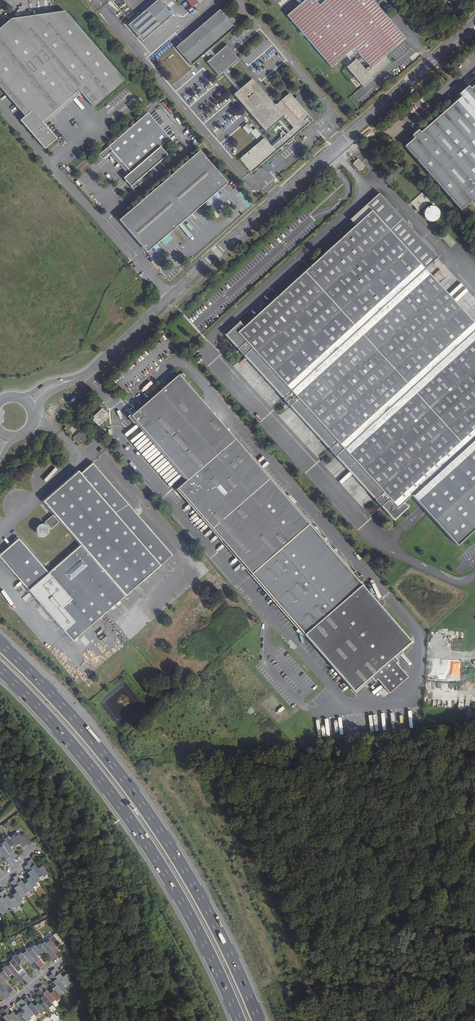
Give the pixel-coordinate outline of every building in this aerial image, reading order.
[(128,25),(142,41),(171,15),(159,0),(156,0),(128,25)] [(346,54),(352,62),(347,66),(364,86),(374,78),(373,77),(390,63),(385,57),(406,39),(390,21),(372,0),(325,0),(320,5),(316,0),(305,0),(287,15),(332,66),(346,54)] [(219,10),(176,47),(192,65),(234,28),(219,10)] [(120,76),(64,12),(10,20),(0,28),(0,87),(26,117),(21,121),(45,149),(57,139),(44,123),(79,93),(93,109),(122,84),(125,82),(120,76)] [(239,59),(226,44),(206,62),(219,76),(239,59)] [(251,173),(284,145),(286,145),(287,144),(288,144),(290,143),(291,142),(292,141),(293,140),(294,138),(294,137),(295,136),(312,121),(298,104),(301,101),(297,96),(294,99),(289,93),(275,106),(251,80),(234,95),(266,132),(283,117),(292,127),(283,134),(281,132),(281,133),(280,133),(280,134),(280,135),(280,136),(280,137),(270,146),(264,138),(239,159),(251,173)] [(462,94),(464,96),(474,88),(472,86),(462,94)] [(474,88),(464,96),(424,132),(417,137),(408,146),(464,210),(474,201),(474,200),(474,87),(474,88)] [(171,139),(149,114),(133,127),(99,156),(103,161),(110,155),(113,152),(115,155),(131,173),(128,176),(125,179),(134,190),(140,186),(144,183),(141,179),(146,175),(168,156),(161,148),(171,139)] [(256,128),(253,130),(247,123),(242,128),(248,134),(250,132),(256,139),(262,134),(256,128)] [(110,155),(112,157),(128,176),(131,173),(115,155),(113,152),(110,155)] [(228,184),(200,152),(153,192),(120,221),(147,253),(172,232),(228,184)] [(362,166),(356,159),(352,163),(358,170),(362,166)] [(343,449),(383,493),(374,501),(380,507),(381,505),(394,520),(407,508),(403,503),(412,495),(457,544),(474,528),(474,325),(424,269),(437,257),(379,193),(350,220),(355,225),(243,327),(237,332),(245,342),(237,349),(242,355),(250,348),(291,391),(282,399),(288,406),(296,398),(336,442),(328,450),(334,457),(343,449)] [(430,202),(422,193),(411,203),(419,212),(428,203),(430,202)] [(437,204),(423,210),(428,223),(443,217),(437,204)] [(237,332),(243,327),(238,322),(224,335),(237,349),(245,342),(237,332)] [(196,337),(192,332),(185,338),(189,342),(196,337)] [(242,355),(282,399),(291,391),(250,348),(242,355)] [(132,416),(181,471),(188,479),(186,480),(178,488),(179,489),(203,516),(326,656),(381,605),(198,395),(179,375),(132,416)] [(113,382),(109,378),(105,382),(109,386),(113,382)] [(288,406),(328,450),(336,442),(296,398),(288,406)] [(110,415),(103,408),(92,418),(99,425),(110,415)] [(90,439),(84,431),(74,440),(80,447),(90,439)] [(114,442),(104,432),(102,434),(112,444),(114,442)] [(334,457),(374,501),(383,493),(343,449),(334,457)] [(80,541),(125,502),(93,465),(82,475),(79,472),(46,501),(57,514),(49,521),(51,524),(50,524),(49,524),(48,523),(46,523),(45,523),(44,524),(43,525),(42,525),(42,526),(41,527),(40,529),(40,530),(40,531),(41,531),(41,532),(41,533),(42,534),(43,535),(44,535),(45,536),(46,536),(47,536),(48,536),(49,536),(49,535),(50,535),(51,534),(52,533),(52,532),(53,532),(53,531),(53,530),(53,529),(53,528),(52,527),(53,526),(56,528),(63,522),(80,541)] [(151,532),(125,502),(80,541),(84,545),(51,575),(47,570),(31,583),(46,600),(42,604),(65,629),(117,583),(122,588),(155,559),(150,553),(155,548),(155,542),(148,534),(151,532)] [(117,583),(65,629),(75,641),(173,556),(151,532),(148,534),(155,542),(155,548),(150,553),(155,559),(122,588),(117,583)] [(21,572),(31,583),(47,570),(22,541),(2,557),(18,575),(21,572)] [(18,575),(28,586),(31,583),(21,572),(18,575)] [(31,583),(28,586),(42,604),(46,600),(31,583)] [(381,605),(326,656),(357,691),(372,677),(377,681),(379,679),(387,688),(406,672),(398,663),(400,661),(396,656),(413,641),(381,605)] [(27,846),(31,843),(25,834),(21,837),(19,834),(15,837),(14,836),(9,839),(14,845),(15,846),(19,843),(21,846),(22,847),(26,845),(27,846)] [(9,839),(8,837),(4,839),(5,841),(1,844),(2,846),(12,860),(16,857),(12,851),(10,847),(14,845),(9,839)] [(3,855),(7,861),(9,865),(13,862),(12,860),(2,846),(0,847),(0,857),(3,855)] [(38,869),(35,865),(31,860),(27,863),(28,865),(38,878),(42,876),(43,877),(47,874),(42,866),(38,869)] [(39,880),(38,878),(28,865),(24,868),(28,873),(31,877),(27,880),(28,882),(32,888),(36,885),(35,883),(39,880)] [(24,885),(20,879),(17,875),(13,878),(15,880),(25,894),(29,891),(30,892),(34,890),(32,888),(28,882),(24,885)] [(25,894),(15,880),(11,883),(14,888),(17,892),(13,895),(14,897),(19,903),(23,900),(22,899),(26,896),(25,894)] [(6,894),(3,890),(0,893),(0,894),(9,908),(11,910),(15,907),(16,908),(20,905),(19,903),(14,897),(10,900),(6,894)] [(0,894),(0,903),(0,904),(0,912),(1,913),(2,915),(6,912),(5,911),(9,908),(0,894)] [(62,955),(58,950),(55,946),(59,943),(53,935),(49,939),(50,940),(46,943),(57,956),(59,958),(62,955)] [(46,943),(45,942),(41,945),(40,943),(36,947),(41,952),(42,954),(46,951),(49,954),(53,960),(57,956),(46,943)] [(36,947),(34,945),(30,948),(32,949),(28,952),(39,966),(40,968),(44,964),(41,961),(37,956),(41,952),(36,947)] [(28,952),(26,951),(23,954),(21,953),(18,956),(22,962),(24,963),(28,960),(31,964),(35,969),(39,966),(28,952)] [(18,956),(16,954),(12,957),(13,959),(9,962),(11,964),(22,977),(25,974),(23,970),(18,965),(22,962),(18,956)] [(6,966),(2,969),(3,970),(8,976),(12,973),(15,977),(19,982),(23,978),(22,977),(11,964),(7,967),(6,966)] [(62,977),(59,973),(55,968),(51,971),(52,973),(63,986),(67,983),(68,984),(72,981),(66,974),(62,977)] [(0,975),(0,983),(9,993),(13,990),(7,983),(6,981),(10,978),(8,976),(3,970),(0,973),(0,974),(0,975)] [(61,991),(65,988),(63,986),(52,973),(48,976),(53,981),(56,985),(52,988),(54,990),(58,996),(62,993),(61,991)] [(2,993),(6,998),(10,995),(9,993),(0,983),(0,990),(2,993)] [(56,1001),(60,998),(58,996),(54,990),(50,994),(45,988),(42,984),(38,988),(40,989),(51,1003),(55,1000),(56,1001)] [(44,1010),(45,1012),(49,1009),(48,1008),(52,1005),(51,1003),(40,989),(36,993),(39,996),(43,1002),(39,1005),(44,1010)] [(33,1014),(35,1016),(39,1013),(40,1014),(44,1010),(39,1005),(38,1003),(34,1006),(31,1003),(27,997),(23,1001),(33,1014)] [(26,1020),(28,1020),(31,1018),(30,1017),(33,1014),(23,1001),(21,999),(17,1002),(20,1006),(24,1011),(21,1014),(25,1020),(26,1020)] [(25,1020),(21,1014),(19,1013),(15,1016),(12,1012),(8,1007),(4,1010),(13,1020),(24,1020),(25,1020)] [(3,1017),(6,1020),(5,1020),(13,1020),(4,1010),(3,1008),(0,1010),(0,1013),(3,1017)]
